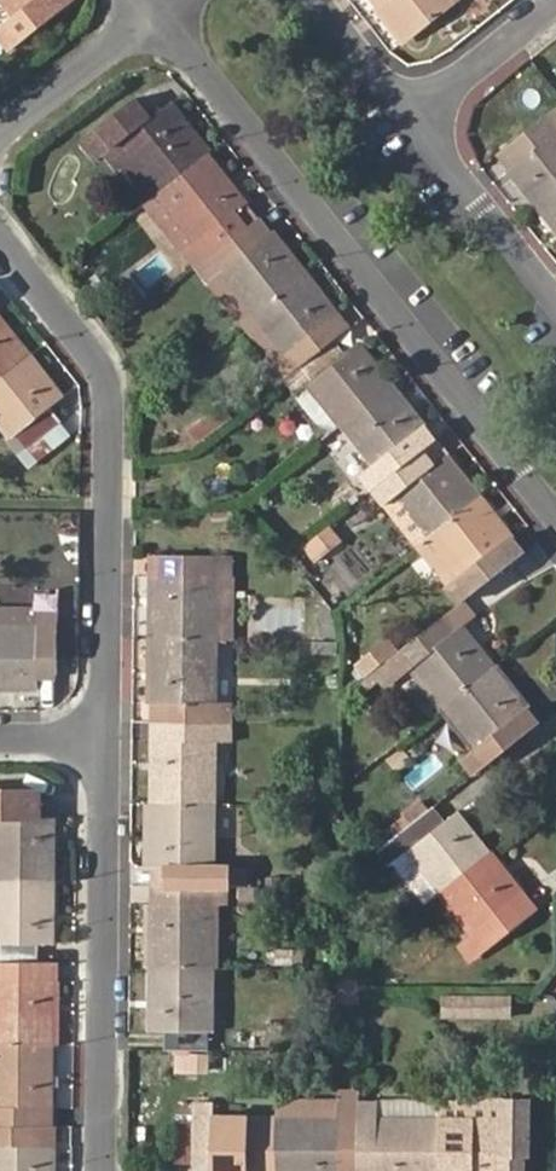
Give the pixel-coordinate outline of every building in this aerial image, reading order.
[(18,14),(4,25),(19,42),(70,2),(69,0),(7,0),(18,14)] [(457,0),(372,0),(405,42),(457,0)] [(78,139),(83,146),(138,103),(132,96),(78,139)] [(146,177),(157,191),(209,150),(170,101),(149,118),(138,103),(83,146),(94,161),(106,152),(119,142),(146,177)] [(555,204),(555,105),(509,143),(520,158),(509,167),(545,212),(555,204)] [(106,152),(134,187),(146,177),(119,142),(106,152)] [(509,167),(520,158),(509,143),(497,152),(509,167)] [(247,226),(236,212),(249,201),(238,187),(209,150),(157,191),(175,214),(197,241),(186,251),(197,266),(247,226)] [(129,191),(140,205),(157,191),(146,177),(134,187),(129,191)] [(186,251),(197,241),(175,214),(157,191),(140,205),(180,255),(186,251)] [(545,212),(555,226),(555,204),(545,212)] [(272,230),(261,215),(247,226),(259,240),(272,230)] [(220,270),(253,312),(305,271),(272,230),(259,240),(247,226),(197,266),(208,280),(220,270)] [(234,314),(240,322),(253,312),(220,270),(208,280),(234,314)] [(291,372),(335,337),(324,324),(338,313),(305,271),(253,312),(286,354),(281,358),(291,372)] [(281,358),(286,354),(253,312),(240,322),(284,378),(291,372),(281,358)] [(335,337),(349,327),(341,318),(338,313),(324,324),(335,337)] [(30,355),(0,316),(0,378),(30,355)] [(341,426),(349,419),(394,384),(361,342),(347,353),(335,337),(291,372),(284,378),(295,393),(307,383),(341,426)] [(62,395),(50,380),(30,355),(0,378),(0,428),(8,438),(15,431),(26,446),(53,425),(59,421),(48,406),(62,395)] [(412,434),(425,424),(394,384),(349,419),(341,426),(373,466),(379,461),(390,475),(424,449),(412,434)] [(424,449),(437,438),(425,424),(412,434),(424,449)] [(25,447),(38,464),(65,440),(53,425),(26,446),(25,447)] [(395,496),(428,538),(482,496),(449,454),(436,465),(424,449),(390,475),(372,489),(385,505),(395,496)] [(460,601),(464,598),(511,561),(500,547),(514,536),(482,496),(428,538),(417,546),(460,601)] [(511,561),(525,550),(514,536),(500,547),(511,561)] [(220,639),(233,639),(233,554),(172,553),(171,576),(152,575),(151,638),(220,639)] [(172,553),(152,553),(152,575),(171,576),(172,553)] [(460,601),(455,605),(449,610),(462,625),(476,613),(464,598),(460,601)] [(0,610),(0,622),(36,623),(36,611),(0,610)] [(440,709),(442,707),(495,666),(462,625),(449,610),(413,639),(373,672),(386,688),(407,669),(440,709)] [(56,675),(57,611),(36,611),(36,623),(0,622),(0,692),(35,692),(36,675),(56,675)] [(232,703),(219,703),(220,639),(151,638),(151,651),(150,702),(170,702),(169,720),(232,721),(232,703)] [(475,770),(538,719),(495,666),(442,707),(474,745),(463,754),(475,770)] [(170,702),(150,702),(150,719),(169,720),(170,702)] [(169,720),(150,719),(150,739),(169,739),(169,720)] [(169,739),(150,739),(149,801),(200,802),(218,802),(218,741),(231,740),(232,721),(169,720),(169,739)] [(0,790),(0,798),(41,799),(41,791),(0,790)] [(55,881),(56,816),(41,816),(41,799),(0,798),(0,880),(55,881)] [(423,799),(403,815),(410,823),(430,807),(423,799)] [(230,868),(217,867),(218,802),(200,802),(149,801),(149,865),(168,866),(167,884),(230,885),(230,868)] [(424,904),(439,892),(492,851),(459,809),(446,819),(434,803),(430,807),(410,823),(376,851),(391,870),(394,867),(424,904)] [(458,946),(470,963),(526,918),(512,902),(525,891),(492,851),(439,892),(472,933),(458,946)] [(251,881),(253,864),(233,862),(231,879),(251,881)] [(168,866),(149,865),(148,884),(167,884),(168,866)] [(55,944),(55,881),(0,880),(0,962),(37,963),(37,944),(55,944)] [(167,904),(148,904),(147,965),(216,966),(217,903),(229,903),(230,885),(167,884),(167,904)] [(167,884),(148,884),(148,904),(167,904),(167,884)] [(512,902),(526,918),(539,908),(525,891),(512,902)] [(275,968),(288,968),(288,949),(276,949),(275,968)] [(288,968),(301,968),(301,950),(288,949),(288,968)] [(54,1043),(54,980),(36,980),(37,963),(0,962),(0,1043),(54,1043)] [(54,980),(54,963),(37,963),(36,980),(54,980)] [(208,1031),(216,1031),(216,966),(147,965),(147,976),(147,1031),(166,1031),(165,1048),(195,1048),(207,1048),(208,1031)] [(361,1005),(361,995),(361,981),(348,981),(337,980),(337,1005),(361,1005)] [(443,1013),(516,1014),(517,990),(443,989),(443,1013)] [(54,1092),(54,1043),(0,1043),(0,1125),(35,1125),(36,1106),(53,1107),(54,1092)] [(340,1163),(358,1164),(359,1102),(359,1092),(340,1091),(340,1116),(278,1116),(277,1170),(339,1170),(340,1163)] [(279,1102),(260,1101),(259,1116),(278,1116),(279,1102)] [(440,1117),(441,1104),(359,1102),(358,1164),(375,1164),(375,1170),(439,1170),(440,1117)] [(212,1170),(277,1170),(278,1116),(259,1116),(213,1115),(213,1103),(194,1103),(194,1162),(213,1162),(212,1170)] [(527,1167),(528,1103),(505,1103),(505,1118),(440,1117),(439,1170),(504,1170),(504,1166),(527,1167)] [(53,1107),(36,1106),(35,1125),(53,1125),(53,1107)] [(53,1144),(34,1143),(35,1125),(0,1125),(0,1170),(53,1170),(53,1144)] [(53,1144),(53,1125),(35,1125),(34,1143),(53,1144)]
